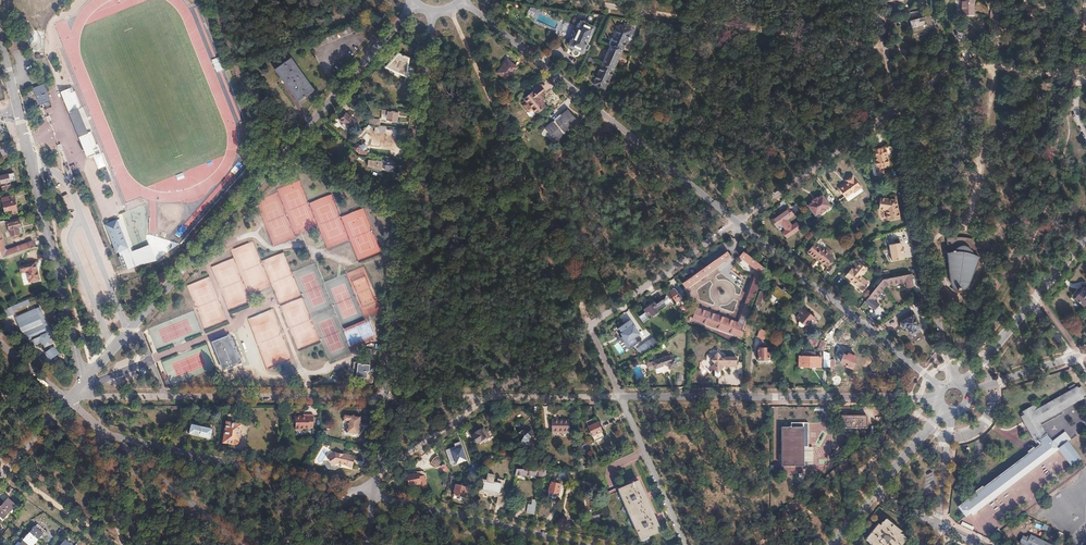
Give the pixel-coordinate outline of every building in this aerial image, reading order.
[(962,15),(974,14),(974,0),(962,0),(962,15)] [(526,17),(532,19),(535,9),(530,6),(526,17)] [(929,15),(910,20),(913,33),(932,28),(929,15)] [(578,23),(568,44),(570,45),(570,46),(582,52),(584,48),(586,49),(588,45),(586,44),(594,28),(587,25),(588,23),(583,21),(582,22),(581,22),(580,24),(578,23)] [(620,25),(594,84),(604,88),(631,30),(620,25)] [(398,53),(386,67),(406,76),(408,58),(398,53)] [(500,68),(497,72),(507,80),(517,67),(510,62),(511,61),(507,57),(499,67),(500,68)] [(290,58),(275,68),(299,100),(313,90),(290,58)] [(540,85),(524,98),(536,113),(545,106),(541,101),(543,99),(540,95),(545,92),(540,85)] [(45,86),(35,90),(40,103),(50,99),(45,86)] [(62,91),(64,96),(70,112),(72,111),(81,135),(80,136),(87,153),(88,152),(95,149),(98,148),(91,131),(88,132),(78,109),(82,107),(75,91),(73,87),(62,91)] [(556,118),(566,109),(562,104),(552,113),(556,118)] [(82,107),(78,109),(88,132),(91,131),(82,107)] [(554,122),(545,129),(555,141),(564,134),(562,131),(564,129),(565,130),(578,120),(569,108),(563,114),(566,118),(559,123),(557,121),(555,123),(554,122)] [(382,109),(381,113),(387,114),(386,119),(389,120),(389,121),(394,122),(394,120),(397,121),(398,111),(382,109)] [(72,111),(70,112),(80,136),(81,135),(72,111)] [(345,113),(339,120),(349,129),(355,122),(345,113)] [(563,114),(556,119),(557,121),(559,123),(566,118),(563,114)] [(356,144),(354,147),(355,149),(359,152),(359,154),(366,155),(367,153),(368,153),(368,152),(368,151),(367,150),(367,148),(367,146),(365,144),(362,144),(360,146),(359,145),(356,144)] [(885,147),(872,150),(876,169),(889,166),(885,147)] [(367,159),(366,165),(379,169),(380,170),(381,169),(393,171),(394,163),(367,159)] [(68,165),(64,166),(69,179),(73,177),(68,165)] [(107,167),(103,168),(108,182),(112,180),(107,167)] [(0,176),(0,180),(2,189),(11,187),(10,182),(15,180),(14,173),(0,176)] [(846,183),(839,188),(845,196),(853,190),(854,191),(861,187),(853,177),(847,181),(848,182),(846,184),(846,183)] [(813,202),(808,206),(816,216),(820,212),(821,213),(826,210),(825,209),(830,205),(823,195),(818,199),(817,198),(812,201),(813,202)] [(15,196),(1,200),(4,212),(9,211),(10,214),(17,213),(15,204),(15,202),(16,202),(15,196)] [(880,197),(878,208),(886,209),(887,217),(893,216),(894,218),(899,217),(895,199),(880,197)] [(796,203),(771,220),(776,227),(782,224),(786,230),(782,233),(786,239),(801,229),(797,223),(792,226),(788,219),(801,210),(796,203)] [(116,251),(118,251),(120,255),(118,256),(123,267),(128,265),(129,268),(135,265),(155,260),(149,246),(137,251),(137,249),(129,251),(116,219),(105,224),(116,251)] [(19,221),(8,223),(8,225),(11,236),(22,234),(19,221)] [(949,252),(947,252),(948,258),(948,266),(950,281),(950,283),(951,285),(952,286),(954,287),(955,288),(957,289),(959,289),(961,289),(963,289),(964,288),(966,287),(967,286),(968,284),(969,282),(970,280),(979,257),(977,256),(982,243),(978,241),(974,240),(970,238),(965,237),(961,237),(956,237),(952,238),(948,238),(949,252)] [(1,260),(11,255),(34,249),(32,241),(27,243),(27,245),(4,251),(0,240),(0,257),(1,260)] [(818,240),(814,244),(821,250),(822,248),(831,256),(833,254),(836,257),(838,256),(818,240)] [(890,245),(893,261),(905,258),(904,254),(905,254),(903,247),(902,242),(890,245)] [(814,244),(807,253),(817,261),(818,260),(821,262),(820,263),(827,268),(836,257),(833,254),(831,256),(822,248),(821,250),(814,244)] [(700,270),(682,282),(686,288),(730,256),(726,251),(704,267),(703,265),(699,268),(700,270)] [(696,308),(692,320),(741,337),(743,331),(742,331),(766,263),(763,262),(761,266),(744,251),(740,256),(757,270),(738,323),(696,308)] [(851,269),(845,276),(863,290),(869,283),(861,276),(867,268),(858,261),(855,265),(856,266),(853,270),(851,269)] [(36,263),(21,266),(22,273),(28,272),(30,282),(40,280),(36,263)] [(832,275),(837,266),(834,264),(828,273),(832,275)] [(883,280),(865,302),(875,309),(878,305),(874,301),(885,286),(887,285),(889,285),(906,281),(908,287),(913,286),(911,274),(910,274),(906,275),(890,278),(883,280)] [(775,287),(770,293),(776,298),(785,305),(791,296),(785,291),(787,288),(777,280),(773,285),(775,287)] [(1074,298),(1082,305),(1085,301),(1085,288),(1084,287),(1074,298)] [(645,311),(639,316),(643,322),(666,305),(666,304),(671,301),(671,302),(672,302),(673,303),(674,303),(680,299),(680,297),(680,296),(675,289),(674,288),(667,293),(666,294),(667,294),(665,296),(666,297),(662,300),(662,299),(655,304),(654,302),(643,309),(645,311)] [(764,292),(759,291),(754,303),(759,305),(764,292)] [(770,293),(767,297),(772,301),(776,298),(770,293)] [(0,312),(0,313),(3,319),(14,315),(13,312),(16,310),(16,309),(21,307),(20,305),(22,305),(22,306),(25,305),(26,307),(30,305),(27,300),(17,305),(0,312)] [(39,308),(15,318),(28,347),(42,341),(44,347),(54,343),(39,308)] [(801,312),(796,317),(809,327),(816,318),(804,308),(803,309),(802,308),(799,311),(801,312)] [(898,318),(900,322),(913,314),(910,310),(898,318)] [(901,323),(899,326),(903,326),(903,327),(906,325),(910,333),(918,328),(919,326),(920,325),(913,314),(900,322),(901,323)] [(615,328),(627,348),(637,342),(634,337),(639,334),(630,320),(615,328)] [(760,329),(757,338),(763,340),(766,331),(760,329)] [(811,336),(809,339),(815,344),(818,341),(811,336)] [(218,340),(213,344),(216,351),(215,351),(219,361),(221,360),(226,370),(240,365),(235,351),(237,351),(232,340),(231,338),(222,339),(218,340)] [(234,339),(232,340),(237,351),(235,351),(240,365),(244,363),(234,339)] [(821,339),(817,349),(823,351),(826,341),(821,339)] [(641,355),(653,347),(649,340),(636,347),(641,355)] [(614,345),(620,354),(624,351),(618,342),(614,345)] [(357,362),(356,376),(366,377),(367,371),(369,371),(372,348),(368,347),(365,363),(357,362)] [(54,348),(45,353),(50,360),(58,354),(54,348)] [(713,359),(710,361),(712,366),(712,371),(713,371),(712,373),(717,373),(717,372),(718,372),(720,363),(721,363),(735,365),(736,357),(735,355),(721,353),(721,352),(719,348),(714,351),(715,352),(711,355),(713,359)] [(765,348),(758,348),(758,359),(769,359),(769,353),(765,353),(765,348)] [(809,356),(799,356),(799,367),(811,367),(811,366),(819,366),(819,356),(814,356),(814,352),(809,352),(809,356)] [(838,354),(835,362),(845,365),(845,367),(850,369),(852,364),(853,364),(855,360),(854,357),(847,355),(846,357),(838,354)] [(662,355),(645,363),(645,364),(640,366),(643,373),(648,370),(648,371),(661,365),(663,370),(671,366),(667,358),(664,360),(662,355)] [(639,366),(634,367),(637,378),(643,376),(639,366)] [(1039,447),(961,507),(968,516),(972,513),(973,514),(1059,448),(1073,466),(1081,459),(1067,441),(1071,439),(1065,430),(1052,440),(1047,435),(1046,436),(1039,423),(1040,422),(1083,397),(1082,396),(1085,394),(1081,386),(1078,388),(1077,387),(1076,388),(1074,385),(1069,388),(1070,391),(1039,409),(1036,404),(1023,411),(1025,415),(1022,416),(1039,447)] [(343,414),(342,421),(348,421),(346,433),(358,435),(360,416),(343,414)] [(302,416),(295,416),(295,430),(304,430),(304,429),(313,429),(313,415),(308,415),(308,416),(302,416)] [(841,416),(841,428),(865,428),(866,416),(841,416)] [(595,418),(586,422),(589,427),(588,428),(592,436),(593,436),(593,437),(595,441),(604,437),(602,433),(595,418)] [(559,421),(552,421),(552,432),(569,432),(569,420),(559,420),(559,421)] [(227,423),(224,442),(234,444),(235,445),(239,443),(238,441),(240,425),(227,423)] [(791,427),(781,427),(781,466),(804,466),(813,466),(813,447),(808,447),(808,423),(791,423),(791,427)] [(191,424),(188,434),(199,436),(201,427),(191,424)] [(201,427),(199,436),(210,439),(212,429),(201,427)] [(518,427),(518,435),(520,435),(520,448),(530,447),(530,437),(533,437),(533,434),(527,427),(518,427)] [(475,434),(472,437),(477,444),(486,438),(485,438),(488,436),(483,428),(480,430),(479,430),(475,433),(475,434)] [(451,470),(449,471),(451,473),(453,473),(452,471),(460,468),(459,467),(465,465),(465,466),(467,466),(468,468),(470,467),(470,464),(468,465),(459,443),(453,445),(455,448),(445,451),(451,470)] [(335,452),(328,457),(333,466),(338,463),(348,465),(347,466),(353,467),(356,456),(347,454),(347,455),(335,452)] [(438,455),(431,460),(433,464),(440,459),(438,455)] [(516,469),(512,483),(516,483),(518,475),(545,476),(545,470),(543,470),(516,469)] [(414,475),(406,477),(408,486),(420,484),(420,487),(426,486),(424,476),(419,477),(417,471),(413,472),(414,475)] [(482,478),(480,484),(482,485),(481,491),(498,495),(498,498),(503,499),(504,492),(500,492),(501,487),(503,488),(505,482),(498,480),(497,484),(492,483),(494,475),(488,474),(486,479),(482,478)] [(638,482),(618,490),(640,540),(660,531),(638,482)] [(456,485),(453,495),(464,498),(467,488),(463,487),(463,484),(461,483),(460,486),(456,485)] [(550,483),(547,496),(557,498),(560,485),(550,483)] [(0,508),(0,524),(16,505),(8,499),(0,508)] [(528,507),(526,513),(534,514),(536,500),(532,499),(530,507),(528,507)] [(866,539),(873,544),(901,544),(906,539),(898,532),(899,531),(885,519),(878,528),(877,527),(866,539)] [(962,522),(961,525),(972,530),(973,527),(962,522)] [(20,544),(33,544),(45,531),(37,524),(20,544)] [(1020,543),(1024,544),(1042,544),(1038,543),(1040,539),(1031,535),(1029,539),(1023,536),(1020,543)]
